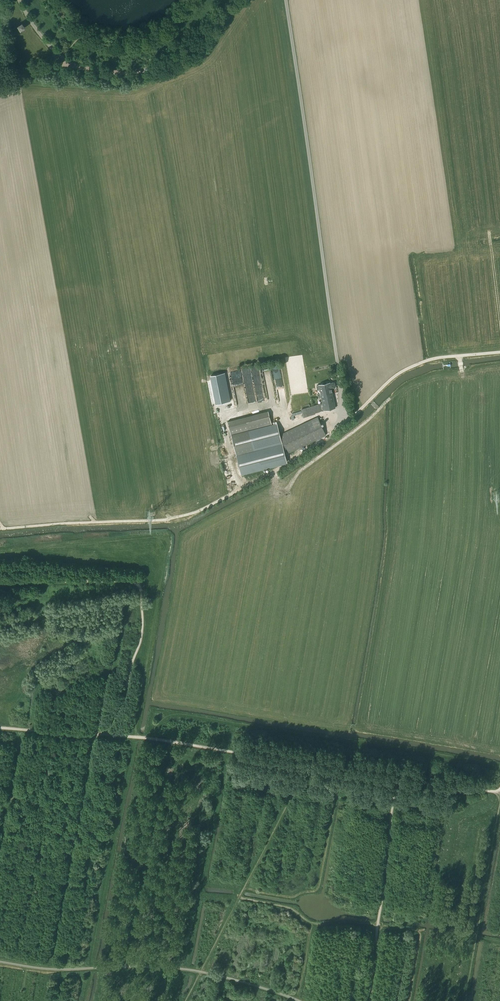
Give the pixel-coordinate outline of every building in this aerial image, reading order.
[(225,373),(211,375),(216,404),(231,401),(225,373)] [(267,392),(273,391),(272,380),(265,381),(267,392)] [(291,412),(294,421),(304,418),(304,417),(315,414),(315,413),(320,411),(335,408),(331,388),(335,387),(334,382),(330,383),(330,382),(319,385),(320,393),(318,393),(319,398),(321,397),(322,403),(291,412)] [(245,417),(227,421),(231,434),(272,424),(268,411),(245,417)] [(289,453),(326,435),(317,417),(280,435),(289,453)] [(241,473),(286,462),(277,424),(231,436),(241,473)]
